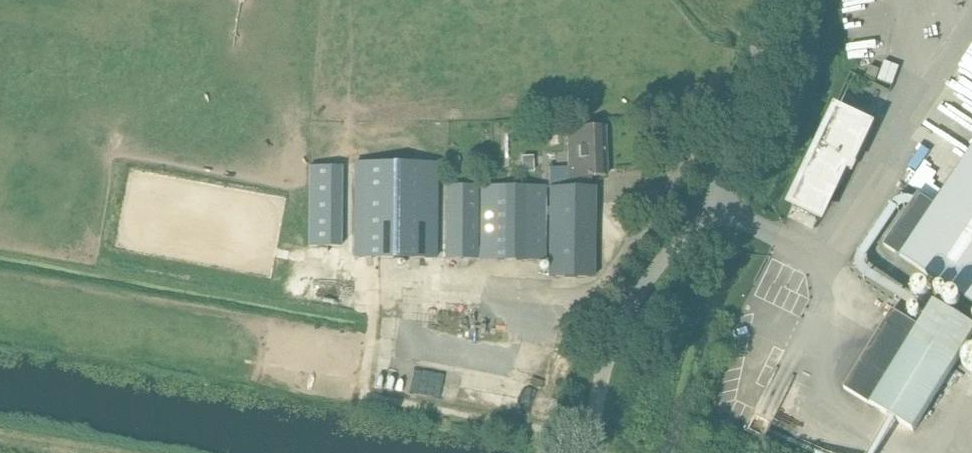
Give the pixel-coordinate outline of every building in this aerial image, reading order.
[(847,18),(862,18),(861,0),(846,0),(847,18)] [(877,11),(877,0),(866,0),(866,12),(877,11)] [(891,81),(895,65),(883,63),(879,79),(891,81)] [(838,110),(794,203),(821,216),(846,164),(850,166),(870,125),(838,110)] [(549,276),(574,277),(594,277),(595,187),(571,187),(570,177),(607,175),(605,127),(575,128),(567,129),(568,167),(549,167),(549,186),(549,207),(546,206),(546,186),(486,185),(484,257),(546,259),(546,215),(549,215),(549,276)] [(884,245),(901,257),(971,304),(971,150),(935,204),(919,193),(884,245)] [(459,155),(453,157),(456,168),(463,166),(459,155)] [(360,160),(357,253),(436,256),(439,162),(360,160)] [(308,247),(341,247),(342,166),(308,166),(308,247)] [(450,255),(478,256),(479,185),(451,184),(450,255)] [(862,399),(914,431),(971,337),(971,325),(935,302),(920,327),(893,310),(845,389),(862,399)] [(403,398),(439,403),(443,372),(408,367),(403,398)]
